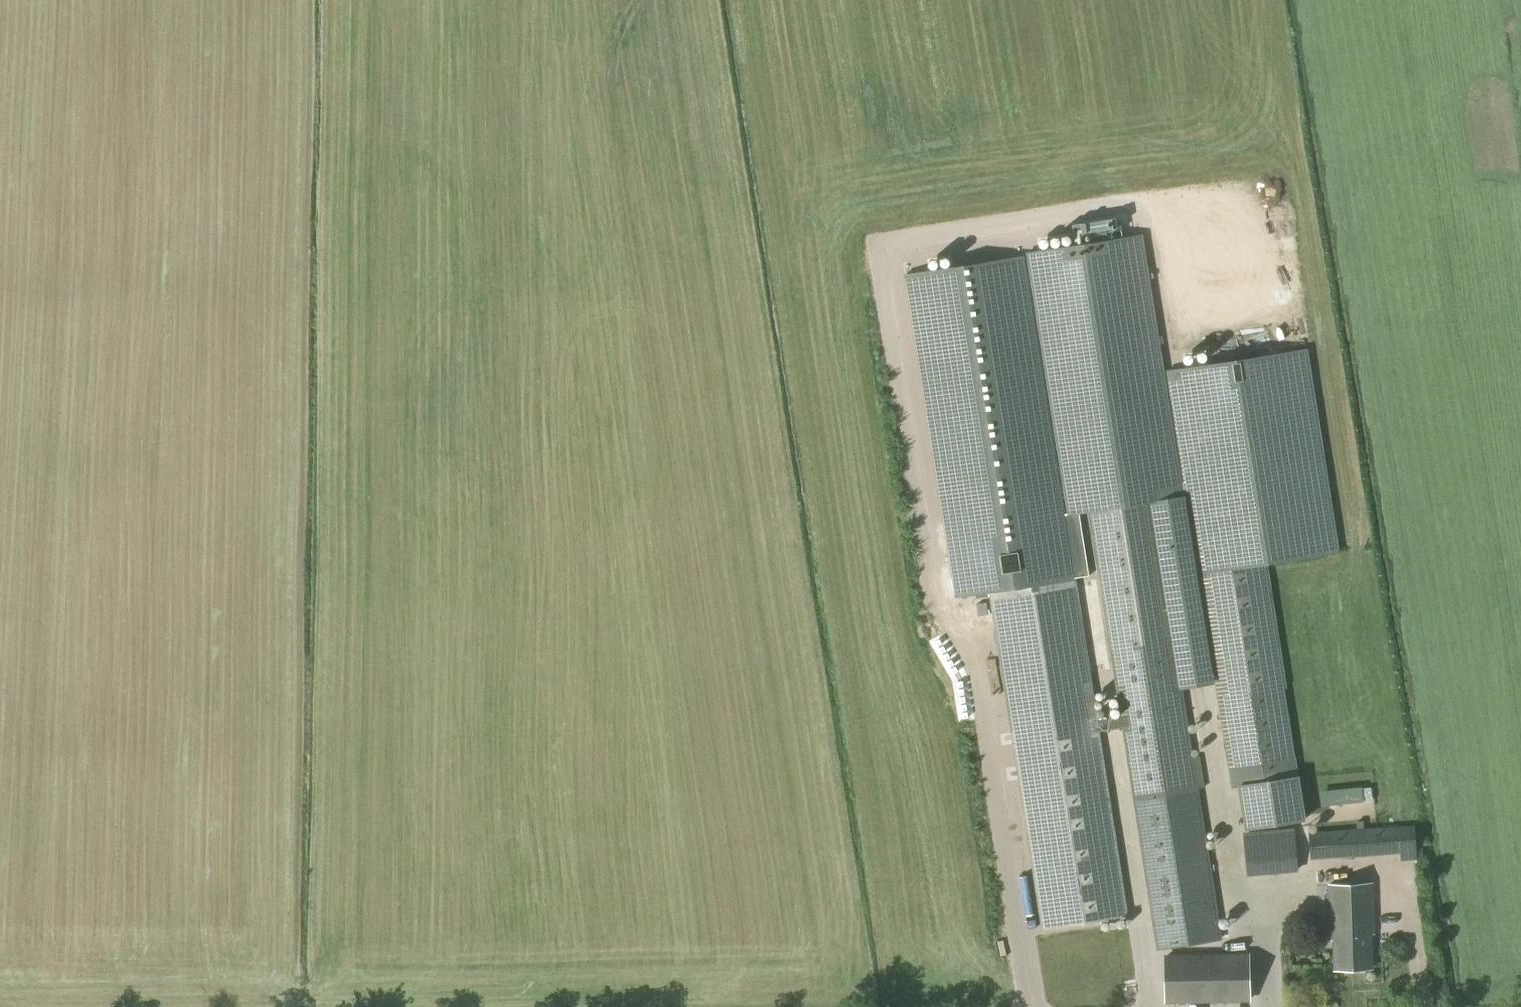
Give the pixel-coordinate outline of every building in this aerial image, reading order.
[(1212,682),(1138,232),(1134,232),(1020,251),(1064,515),(1059,516),(1016,254),(972,261),(901,273),(951,596),(986,591),(1038,928),(1042,928),(1126,915),(1098,731),(1123,728),(1158,949),(1220,939),(1197,788),(1204,787),(1199,758),(1192,759),(1181,687),(1212,682)] [(1198,573),(1218,697),(1232,788),(1239,787),(1241,798),(1242,798),(1245,830),(1294,826),(1308,824),(1301,794),(1284,687),(1264,562),(1339,553),(1307,348),(1166,371),(1198,573)] [(987,614),(986,603),(976,604),(978,616),(987,614)] [(1358,804),(1357,785),(1332,787),(1333,806),(1358,804)] [(1417,861),(1415,826),(1414,824),(1316,832),(1308,833),(1312,859),(1400,854),(1400,862),(1417,861)] [(1247,876),(1298,871),(1293,828),(1244,833),(1244,840),(1243,840),(1247,876)] [(1371,969),(1370,934),(1374,934),(1372,884),(1328,886),(1330,940),(1335,940),(1336,970),(1371,969)] [(1164,954),(1164,1004),(1251,1002),(1250,953),(1164,954)]
